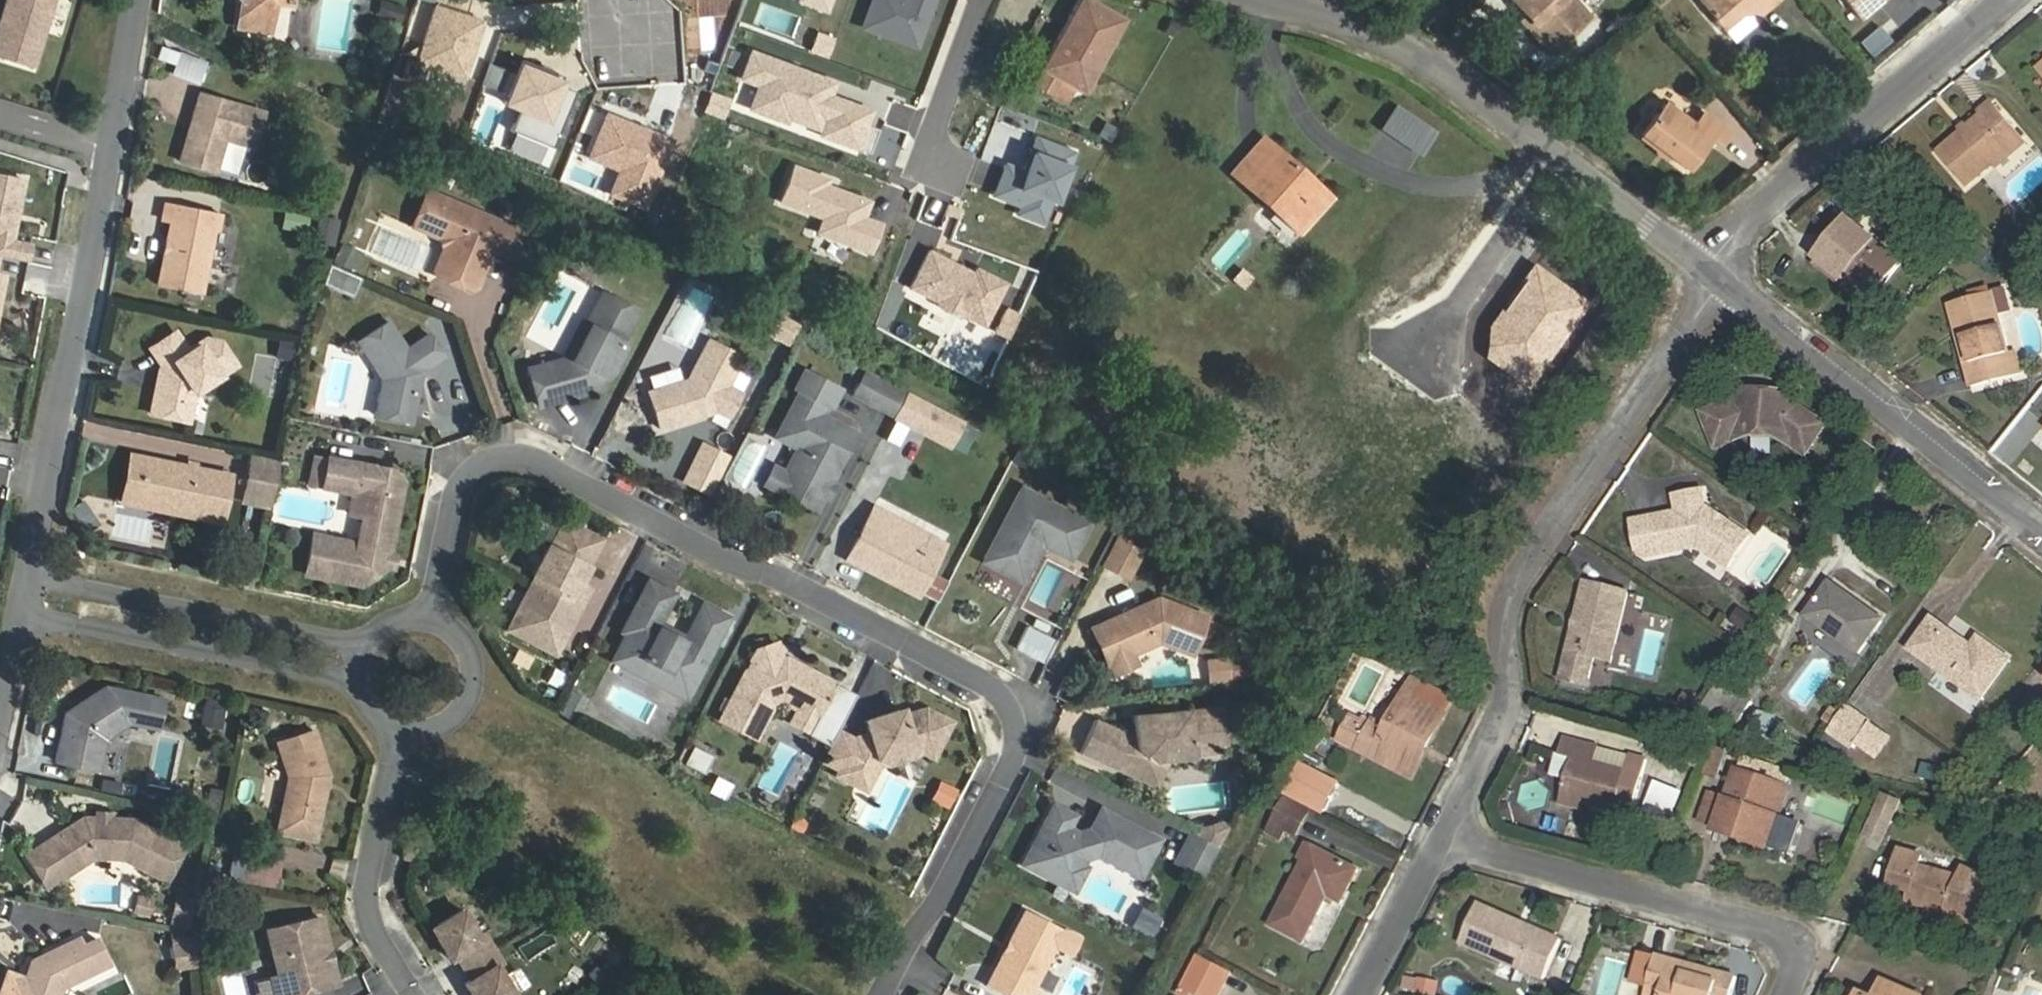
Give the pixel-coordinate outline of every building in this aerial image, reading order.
[(56,0),(16,0),(0,51),(0,60),(40,73),(63,2),(56,0)] [(237,4),(239,5),(236,28),(268,31),(272,1),(290,4),(291,0),(233,0),(237,4)] [(348,52),(352,0),(321,0),(318,50),(348,52)] [(829,0),(793,0),(793,1),(824,13),(829,0)] [(856,28),(913,49),(931,0),(867,0),(856,28)] [(1122,21),(1084,0),(1080,0),(1041,69),(1028,87),(1064,106),(1073,91),(1082,92),(1122,21)] [(1525,13),(1532,20),(1527,25),(1548,49),(1586,14),(1574,0),(1513,0),(1525,13)] [(1702,8),(1712,21),(1729,21),(1742,10),(1749,5),(1765,8),(1773,0),(1703,0),(1702,8)] [(1857,19),(1880,0),(1841,0),(1857,19)] [(1749,5),(1742,10),(1757,15),(1765,8),(1749,5)] [(460,77),(479,21),(433,6),(414,62),(460,77)] [(1532,20),(1525,13),(1519,18),(1527,25),(1532,20)] [(1729,21),(1712,21),(1720,29),(1729,21)] [(832,38),(814,31),(806,51),(825,58),(832,38)] [(169,64),(174,50),(156,44),(151,58),(169,64)] [(832,81),(744,49),(733,80),(751,87),(742,111),(854,152),(870,109),(828,94),(832,81)] [(169,75),(198,82),(205,59),(175,51),(169,75)] [(549,149),(574,93),(555,85),(559,76),(518,58),(500,102),(514,108),(504,130),(549,149)] [(720,120),(728,99),(708,92),(700,113),(720,120)] [(1664,101),(1640,133),(1668,154),(1686,167),(1708,138),(1714,144),(1725,131),(1701,112),(1692,123),(1664,101)] [(202,103),(195,126),(198,133),(196,140),(190,138),(179,171),(214,182),(225,151),(254,161),(265,125),(202,103)] [(1378,128),(1418,156),(1434,133),(1394,105),(1378,128)] [(2022,138),(1995,106),(1938,153),(1966,186),(2022,138)] [(670,141),(601,112),(582,157),(614,171),(603,197),(639,213),(670,141)] [(1115,130),(1101,122),(1094,135),(1108,142),(1115,130)] [(198,133),(195,126),(190,138),(196,140),(198,133)] [(1057,206),(1078,149),(1032,133),(1020,168),(1001,161),(988,197),(1014,207),(1011,215),(1042,226),(1050,204),(1057,206)] [(1668,154),(1640,133),(1636,137),(1663,159),(1668,154)] [(1330,199),(1263,139),(1232,174),(1298,234),(1330,199)] [(827,178),(787,164),(773,203),(817,219),(812,233),(867,253),(878,223),(862,217),(868,200),(825,184),(827,178)] [(0,181),(0,262),(23,267),(26,250),(7,246),(20,186),(0,181)] [(438,207),(444,205),(428,198),(415,233),(430,240),(427,233),(438,207)] [(525,237),(444,205),(438,207),(427,233),(430,240),(444,245),(449,244),(451,250),(447,252),(437,277),(440,284),(472,296),(478,293),(493,255),(514,263),(525,237)] [(172,232),(160,294),(203,303),(216,239),(220,240),(223,223),(169,212),(165,230),(172,232)] [(332,243),(336,217),(317,214),(314,240),(332,243)] [(1849,222),(1817,259),(1847,283),(1844,287),(1868,307),(1901,264),(1849,222)] [(923,250),(904,289),(983,327),(1003,284),(971,268),(969,272),(923,250)] [(344,252),(336,271),(355,278),(362,260),(344,252)] [(1847,283),(1817,259),(1813,264),(1844,287),(1847,283)] [(1532,280),(1539,269),(1534,266),(1527,277),(1532,280)] [(1532,386),(1588,303),(1539,269),(1532,280),(1505,315),(1503,313),(1493,329),(1489,359),(1532,386)] [(1964,334),(1959,335),(1973,388),(2021,375),(2015,353),(2008,354),(1992,293),(1956,302),(1964,334)] [(573,370),(567,367),(529,377),(541,413),(598,394),(604,381),(610,377),(613,379),(626,355),(624,346),(640,316),(604,298),(586,332),(590,336),(573,370)] [(1950,303),(1959,335),(1964,334),(1956,302),(1950,303)] [(775,320),(765,338),(788,351),(798,332),(775,320)] [(431,341),(408,355),(392,327),(360,346),(382,387),(376,423),(414,430),(419,399),(413,391),(415,384),(422,378),(446,364),(431,341)] [(567,367),(573,370),(590,336),(586,332),(582,330),(564,366),(567,367)] [(196,399),(235,371),(219,348),(208,345),(191,357),(177,340),(153,357),(165,373),(161,376),(153,418),(190,427),(196,399)] [(687,387),(648,400),(660,436),(692,425),(695,419),(700,418),(706,420),(715,417),(728,424),(740,400),(727,393),(742,364),(708,346),(687,387)] [(604,397),(613,379),(610,377),(604,381),(598,394),(604,397)] [(838,395),(803,377),(794,395),(798,397),(774,443),(795,454),(783,480),(794,485),(785,502),(814,517),(823,500),(819,498),(822,493),(827,491),(854,439),(817,420),(823,409),(829,413),(838,395)] [(903,398),(863,377),(850,402),(891,422),(903,398)] [(419,399),(422,378),(415,384),(413,391),(419,399)] [(1744,403),(1705,417),(1716,447),(1748,436),(1778,436),(1807,455),(1824,430),(1794,409),(1787,401),(1750,396),(1744,403)] [(903,398),(891,422),(947,451),(959,427),(919,408),(903,398)] [(1705,417),(1702,418),(1714,452),(1745,441),(1774,441),(1804,460),(1807,463),(1829,429),(1787,401),(1794,409),(1824,430),(1807,456),(1778,436),(1748,436),(1716,447),(1705,417)] [(142,506),(150,465),(135,463),(126,510),(140,512),(142,506)] [(326,480),(313,478),(311,492),(354,499),(350,520),(364,522),(359,552),(314,543),(307,581),(363,591),(386,574),(403,486),(396,476),(329,464),(326,480)] [(150,465),(142,506),(188,515),(187,522),(223,530),(233,482),(150,465)] [(281,475),(254,469),(248,501),(275,506),(281,475)] [(763,490),(785,502),(794,485),(783,480),(771,474),(763,490)] [(819,498),(823,500),(827,491),(822,493),(819,498)] [(1707,510),(1704,494),(1677,499),(1679,515),(1633,523),(1639,554),(1646,559),(1698,551),(1728,571),(1750,540),(1729,525),(1722,526),(1717,522),(1715,516),(1707,510)] [(1022,496),(1017,497),(984,562),(986,567),(1001,575),(1006,574),(1013,560),(1026,567),(1031,565),(1039,551),(1032,547),(1035,541),(1041,544),(1040,547),(1066,560),(1071,559),(1084,532),(1082,527),(1022,496)] [(275,506),(248,501),(247,509),(274,514),(275,506)] [(947,540),(876,504),(872,513),(943,549),(947,540)] [(142,506),(140,512),(187,522),(188,515),(142,506)] [(943,549),(872,513),(847,562),(936,607),(951,579),(932,569),(943,549)] [(1715,516),(1717,522),(1722,526),(1729,525),(1715,516)] [(563,529),(549,556),(585,574),(599,547),(563,529)] [(1035,541),(1032,547),(1039,551),(1041,544),(1035,541)] [(1115,545),(1102,569),(1125,581),(1138,557),(1115,545)] [(549,556),(545,554),(531,582),(536,584),(533,591),(573,611),(578,614),(588,596),(577,590),(585,574),(549,556)] [(1006,574),(1001,575),(1021,585),(1031,565),(1026,567),(1013,560),(1006,574)] [(1881,622),(1829,584),(1806,618),(1858,654),(1881,622)] [(1574,633),(1563,685),(1588,690),(1595,662),(1612,666),(1629,596),(1586,586),(1578,619),(1581,623),(1579,630),(1574,633)] [(655,634),(657,629),(672,600),(647,587),(620,638),(625,640),(616,657),(639,669),(634,678),(659,691),(661,687),(687,700),(727,623),(701,610),(684,643),(682,647),(655,634)] [(573,611),(533,591),(509,638),(555,661),(569,632),(564,629),(573,611)] [(1740,635),(1753,616),(1736,605),(1724,624),(1740,635)] [(1113,626),(1094,634),(1108,671),(1111,670),(1132,662),(1161,651),(1193,665),(1208,628),(1162,608),(1127,621),(1124,627),(1118,629),(1113,626)] [(569,632),(578,614),(573,611),(564,629),(569,632)] [(1127,621),(1113,626),(1118,629),(1124,627),(1127,621)] [(1972,649),(1933,622),(1912,652),(1982,701),(2010,661),(1979,639),(1972,649)] [(657,629),(655,634),(682,647),(684,643),(657,629)] [(1025,630),(1015,651),(1040,664),(1051,644),(1025,630)] [(755,654),(749,665),(752,672),(749,679),(743,676),(719,724),(754,742),(772,708),(780,705),(796,713),(816,723),(834,689),(796,669),(791,671),(786,668),(781,670),(780,664),(783,663),(774,648),(755,654)] [(1252,656),(1206,656),(1206,678),(1252,678),(1252,656)] [(1137,672),(1132,662),(1111,670),(1114,681),(1137,672)] [(791,671),(796,669),(783,663),(780,664),(781,670),(786,668),(791,671)] [(749,665),(743,676),(749,679),(752,672),(749,665)] [(1452,700),(1415,681),(1388,729),(1375,723),(1360,751),(1413,777),(1452,700)] [(1720,681),(1705,704),(1736,726),(1752,704),(1720,681)] [(107,744),(132,728),(107,692),(68,717),(59,766),(101,774),(107,744)] [(586,705),(573,698),(562,721),(575,728),(586,705)] [(1846,707),(1828,733),(1855,752),(1859,746),(1876,758),(1890,739),(1846,707)] [(1115,722),(1094,725),(1093,742),(1085,741),(1078,756),(1140,788),(1150,767),(1168,766),(1191,763),(1190,754),(1211,752),(1224,750),(1220,710),(1129,721),(1123,729),(1115,722)] [(809,737),(816,723),(796,713),(789,726),(809,737)] [(854,745),(836,736),(821,765),(838,774),(836,780),(846,785),(854,771),(866,777),(874,760),(886,766),(906,760),(911,751),(920,748),(934,755),(950,726),(925,713),(902,721),(899,714),(873,722),(875,727),(865,730),(868,738),(855,743),(854,745)] [(873,722),(864,725),(865,730),(875,727),(873,722)] [(312,841),(329,793),(325,792),(327,786),(331,786),(332,780),(312,728),(270,743),(282,777),(270,836),(312,841)] [(1572,757),(1562,798),(1586,804),(1616,812),(1626,774),(1596,766),(1599,749),(1563,740),(1560,754),(1572,757)] [(911,751),(906,760),(921,755),(932,761),(934,755),(920,748),(911,751)] [(1211,752),(1190,754),(1191,763),(1212,761),(1211,752)] [(854,771),(846,785),(864,794),(877,769),(886,766),(874,760),(866,777),(854,771)] [(1922,761),(1918,777),(1945,784),(1949,768),(1922,761)] [(1150,767),(1140,788),(1153,794),(1168,766),(1150,767)] [(1712,796),(1703,821),(1718,827),(1716,832),(1731,837),(1733,832),(1748,838),(1747,843),(1768,850),(1789,857),(1799,828),(1778,820),(1789,790),(1739,773),(1733,789),(1738,791),(1733,804),(1712,796)] [(721,799),(729,782),(710,774),(703,791),(721,799)] [(928,798),(947,808),(957,788),(938,778),(928,798)] [(1672,816),(1682,790),(1655,779),(1644,805),(1672,816)] [(206,786),(203,810),(215,812),(218,788),(206,786)] [(1818,794),(1812,813),(1848,824),(1854,806),(1818,794)] [(1884,795),(1878,809),(1893,816),(1899,802),(1884,795)] [(1586,804),(1562,798),(1561,804),(1584,809),(1586,804)] [(1309,813),(1283,799),(1266,833),(1280,840),(1286,831),(1296,837),(1309,813)] [(1051,808),(1045,820),(1065,830),(1071,818),(1051,808)] [(1893,816),(1878,809),(1866,836),(1881,843),(1893,816)] [(1065,830),(1045,820),(1021,867),(1058,886),(1066,872),(1079,869),(1084,858),(1097,855),(1105,859),(1104,862),(1138,880),(1157,843),(1099,813),(1087,835),(1076,836),(1065,830)] [(88,822),(28,861),(49,891),(96,862),(127,865),(166,887),(183,852),(134,827),(88,822)] [(1214,848),(1187,835),(1172,863),(1199,877),(1214,848)] [(407,846),(403,865),(412,867),(416,848),(407,846)] [(1357,872),(1309,846),(1301,860),(1307,864),(1273,927),(1303,943),(1328,896),(1340,902),(1357,872)] [(1922,868),(1925,858),(1902,851),(1892,888),(1912,893),(1909,904),(1947,915),(1973,927),(1992,880),(1967,870),(1963,880),(1922,868)] [(277,863),(245,858),(241,883),(273,887),(277,863)] [(1066,872),(1058,886),(1072,894),(1083,871),(1079,869),(1066,872)] [(181,901),(178,919),(192,922),(196,905),(181,901)] [(143,902),(139,915),(152,919),(155,906),(143,902)] [(1560,941),(1538,931),(1535,937),(1514,928),(1516,922),(1477,905),(1460,946),(1542,982),(1560,941)] [(431,930),(450,960),(457,957),(472,982),(464,986),(470,994),(513,994),(495,967),(501,964),(483,939),(478,942),(461,911),(431,930)] [(1031,918),(1006,966),(1008,971),(1005,976),(1000,978),(993,993),(996,994),(1039,994),(1069,937),(1031,918)] [(178,919),(176,928),(190,931),(192,922),(178,919)] [(272,934),(282,980),(275,981),(278,994),(310,994),(338,989),(332,962),(329,963),(327,955),(330,954),(324,922),(272,934)] [(1535,937),(1538,931),(1516,922),(1514,928),(1535,937)] [(197,939),(181,941),(185,970),(201,969),(197,939)] [(596,958),(611,968),(622,949),(607,940),(596,958)] [(115,967),(102,942),(88,949),(85,942),(36,964),(25,994),(65,994),(67,991),(115,967)] [(1647,988),(1656,956),(1640,952),(1632,984),(1647,988)] [(1656,956),(1647,988),(1645,994),(1732,994),(1736,976),(1720,972),(1718,981),(1696,976),(1699,967),(1656,956)] [(1229,973),(1199,957),(1183,988),(1196,994),(1218,994),(1229,973)] [(1006,966),(1000,978),(1005,976),(1008,971),(1006,966)] [(1720,972),(1699,967),(1696,976),(1718,981),(1720,972)] [(1438,978),(1401,975),(1399,993),(1423,994),(1436,994),(1438,978)] [(133,994),(125,976),(87,991),(88,994),(132,994),(133,994)] [(1883,982),(1877,994),(1911,994),(1883,982)]
